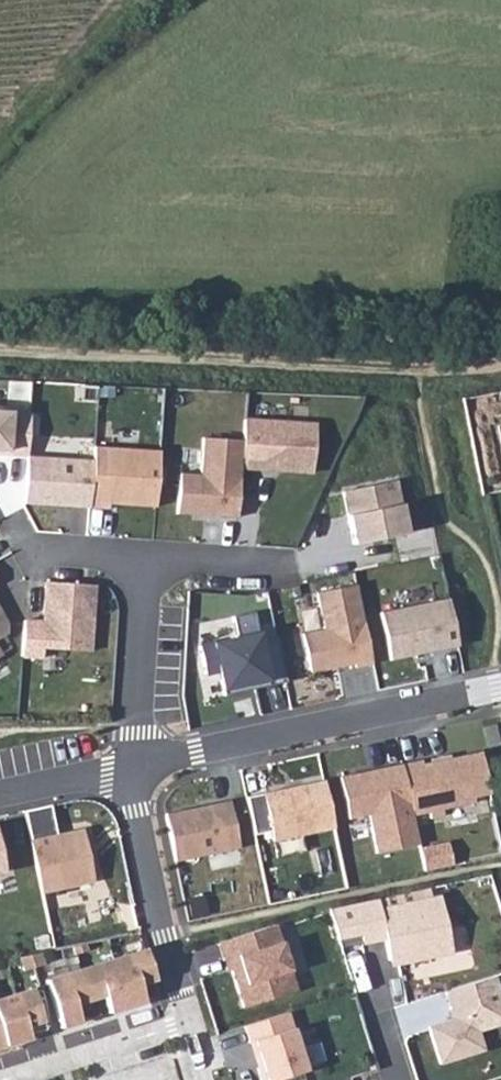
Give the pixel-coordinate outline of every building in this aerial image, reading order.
[(0,411),(0,457),(27,459),(27,455),(30,413),(0,411)] [(320,421),(248,416),(246,438),(244,468),(316,473),(320,421)] [(246,438),(204,435),(202,472),(182,471),(179,511),(240,515),(244,468),(246,438)] [(159,451),(92,446),(91,459),(88,504),(155,509),(159,451)] [(91,459),(27,455),(27,459),(23,506),(88,510),(88,504),(91,459)] [(399,479),(344,490),(355,541),(410,529),(399,479)] [(359,580),(317,589),(325,627),(302,631),(310,670),(355,661),(356,666),(376,662),(359,580)] [(97,586),(45,583),(42,621),(24,620),(22,659),(41,660),(42,652),(93,655),(97,586)] [(452,595),(380,611),(391,658),(462,642),(452,595)] [(10,636),(5,627),(0,619),(0,641),(10,636)] [(220,673),(223,690),(289,679),(282,641),(267,643),(265,631),(199,643),(205,676),(220,673)] [(493,723),(482,726),(486,745),(497,743),(493,723)] [(424,757),(401,763),(412,818),(443,811),(442,806),(475,800),(473,792),(485,790),(477,751),(425,762),(424,757)] [(412,818),(401,763),(340,776),(349,819),(368,815),(376,852),(418,843),(412,818)] [(325,778),(266,791),(276,838),(335,825),(325,778)] [(231,799),(168,812),(178,859),(241,847),(231,799)] [(81,832),(29,842),(39,897),(91,887),(81,832)] [(376,897),(352,902),(361,942),(383,937),(388,959),(394,963),(450,951),(438,895),(378,908),(376,897)] [(274,923),(216,941),(222,959),(235,955),(238,965),(229,967),(230,969),(241,1006),(295,989),(274,923)] [(113,960),(128,1008),(144,1003),(138,985),(154,980),(144,950),(113,960)] [(235,955),(222,959),(226,970),(230,969),(229,967),(238,965),(235,955)] [(128,1008),(113,960),(78,971),(88,1001),(103,996),(108,1014),(128,1008)] [(88,1001),(78,971),(45,981),(60,1029),(79,1023),(74,1005),(88,1001)] [(444,991),(452,1018),(427,1026),(439,1063),(483,1049),(477,1031),(500,1023),(500,1000),(493,975),(444,991)] [(6,1046),(29,1039),(25,1026),(41,1021),(32,990),(0,1000),(0,1027),(6,1046)] [(243,1025),(248,1042),(252,1040),(260,1066),(256,1067),(260,1079),(270,1079),(304,1069),(286,1011),(243,1025)] [(252,1040),(248,1042),(256,1067),(260,1066),(252,1040)]
